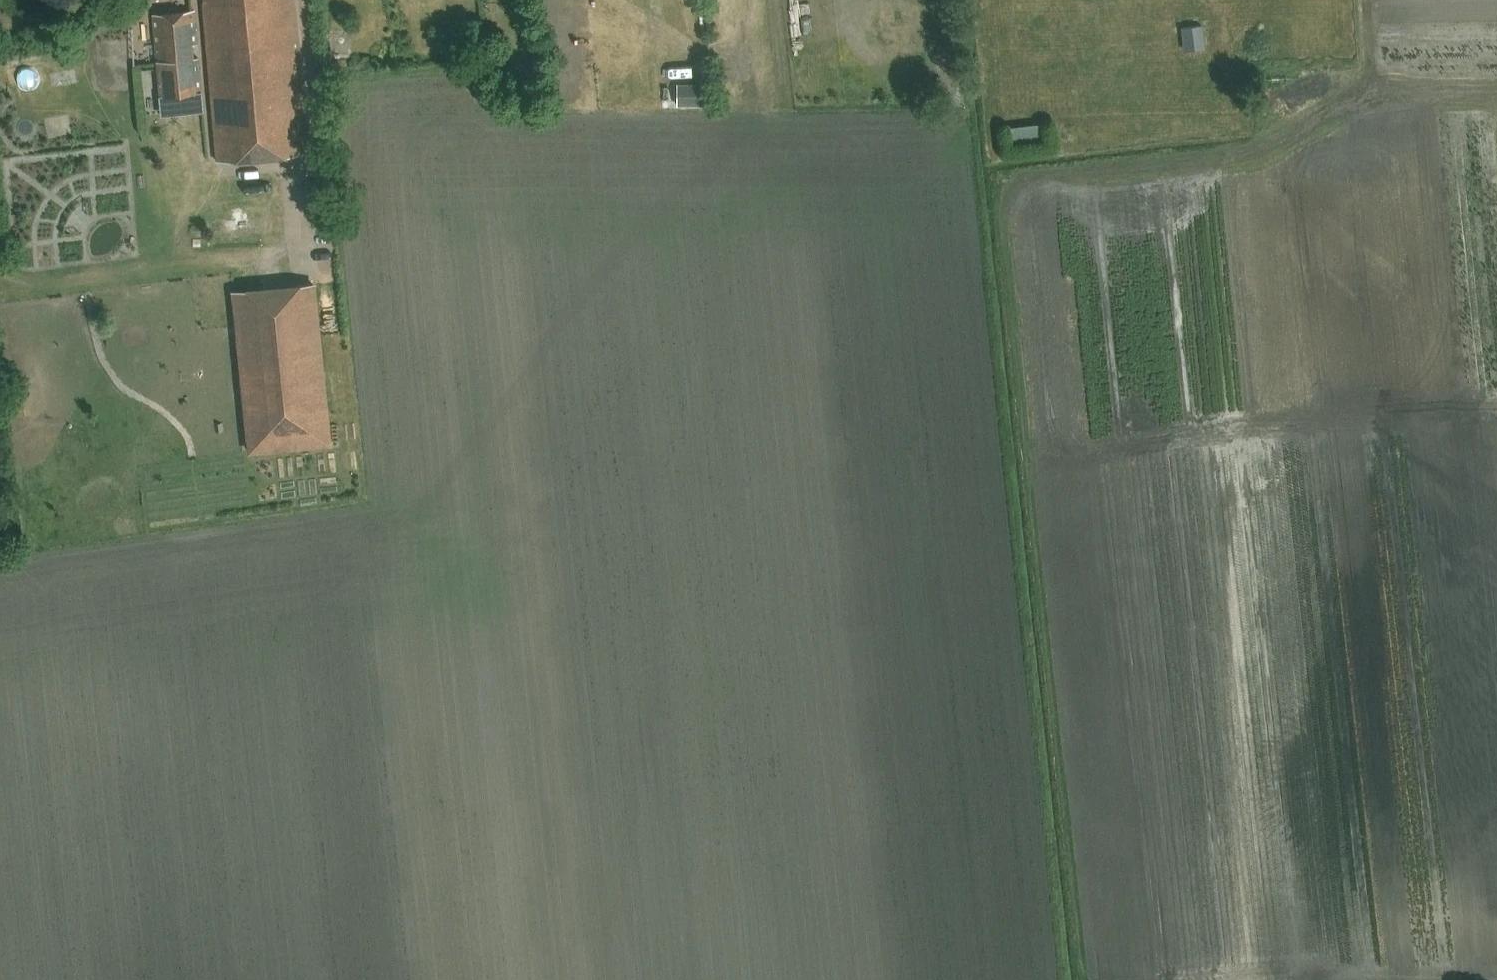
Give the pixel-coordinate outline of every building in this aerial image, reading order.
[(217,161),(305,153),(291,0),(202,0),(217,161)] [(193,44),(198,44),(195,10),(151,14),(159,96),(203,92),(200,57),(195,58),(193,44)] [(1184,51),(1204,49),(1202,25),(1181,27),(1184,51)] [(104,86),(122,86),(120,39),(102,40),(104,86)] [(677,83),(677,105),(706,105),(706,84),(677,83)] [(1010,146),(1045,139),(1041,118),(1006,125),(1010,146)] [(316,282),(231,290),(247,453),(332,445),(316,282)] [(20,373),(11,374),(13,390),(22,389),(20,373)]
